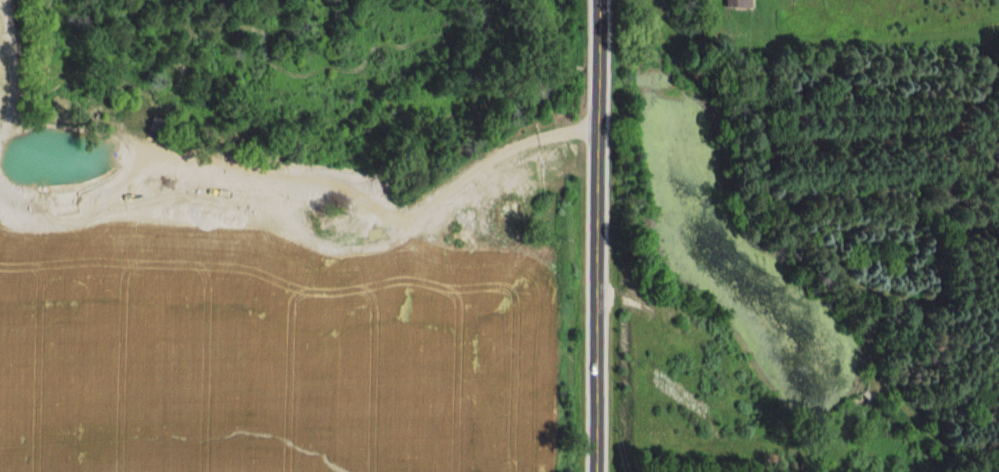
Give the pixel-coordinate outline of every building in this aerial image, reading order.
[(751,9),(751,0),(725,0),(725,9),(751,9)]
